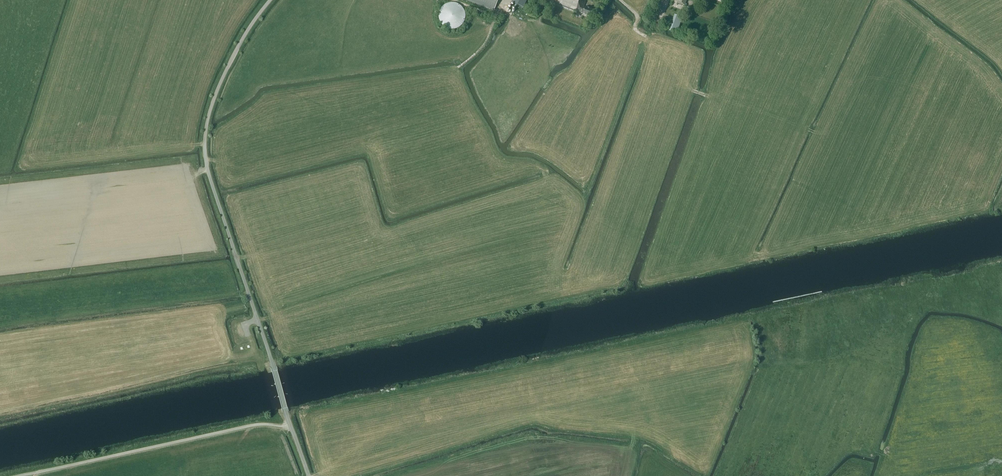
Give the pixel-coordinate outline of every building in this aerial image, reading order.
[(494,10),(498,0),(469,0),(494,10)] [(583,13),(583,14),(591,17),(594,10),(586,7),(585,8),(584,7),(586,0),(555,0),(554,3),(577,12),(577,11),(583,13)] [(439,12),(439,16),(439,19),(440,22),(442,24),(445,26),(447,28),(450,29),(454,29),(457,28),(459,26),(462,24),(464,22),(465,19),(465,16),(465,12),(464,9),(462,7),(459,5),(457,3),(454,3),(450,3),(447,3),(445,5),(442,7),(440,9),(439,12)] [(675,14),(670,29),(678,32),(683,17),(675,14)]
